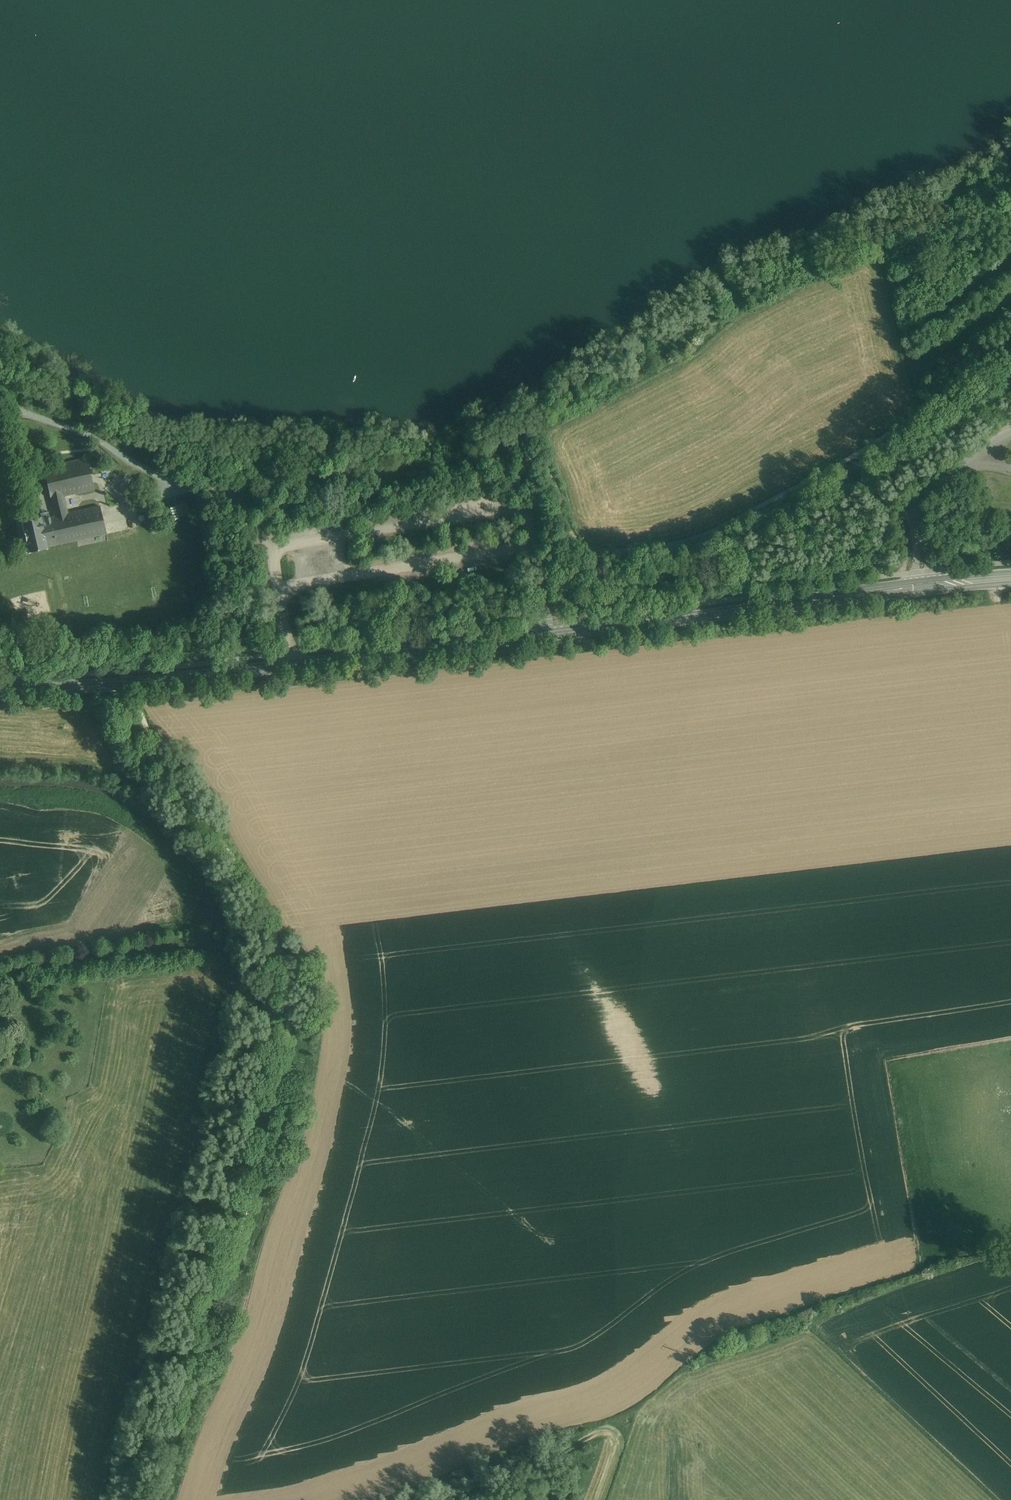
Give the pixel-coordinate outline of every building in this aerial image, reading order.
[(86,459),(43,468),(50,499),(63,496),(93,489),(86,459)] [(100,506),(66,513),(63,496),(50,499),(53,517),(41,519),(47,546),(106,534),(100,506)] [(185,496),(175,498),(177,504),(182,503),(185,514),(189,513),(185,496)] [(176,505),(178,516),(184,515),(182,504),(176,505)] [(41,517),(22,521),(28,552),(47,548),(47,546),(41,519),(41,517)]
